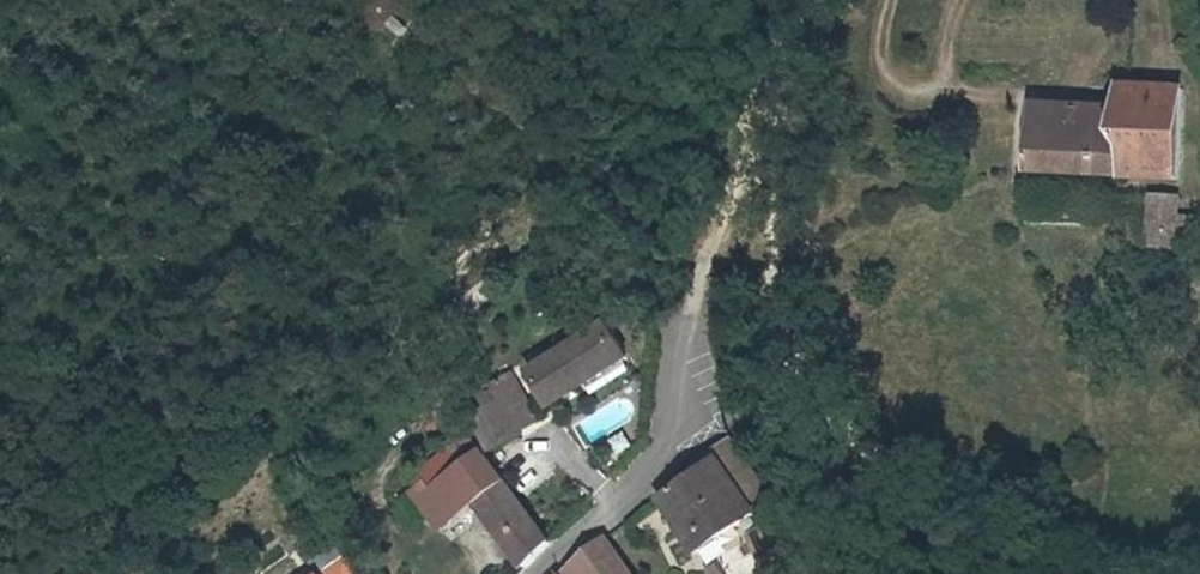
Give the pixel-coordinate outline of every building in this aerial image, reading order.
[(383,35),(392,34),(399,30),(405,37),(413,29),(405,21),(406,13),(404,4),(401,0),(367,0),(364,5),(363,13),(364,20),(369,28),(375,33),(383,35)] [(1029,173),(1180,177),(1183,88),(1121,86),(1120,110),(1031,108),(1029,173)] [(1155,194),(1153,245),(1180,245),(1182,195),(1155,194)] [(550,406),(631,358),(610,320),(529,370),(550,406)] [(501,400),(511,417),(533,405),(513,372),(491,385),(501,400)] [(511,417),(501,400),(472,418),(488,445),(491,451),(521,432),(511,417)] [(896,436),(883,425),(874,436),(886,446),(896,436)] [(425,490),(482,449),(470,433),(414,476),(419,482),(425,490)] [(719,458),(750,503),(763,493),(769,489),(733,438),(716,450),(720,457),(719,458)] [(412,489),(431,514),(440,508),(451,523),(474,504),(526,569),(552,543),(482,449),(425,490),(419,482),(412,489)] [(750,503),(719,458),(665,498),(682,525),(675,530),(695,558),(758,512),(750,503)] [(750,503),(758,512),(770,503),(763,493),(750,503)] [(440,508),(431,514),(443,530),(451,523),(440,508)] [(578,560),(588,573),(633,573),(609,538),(578,560)] [(349,557),(324,573),(361,573),(349,557)] [(578,560),(563,573),(588,573),(578,560)]
